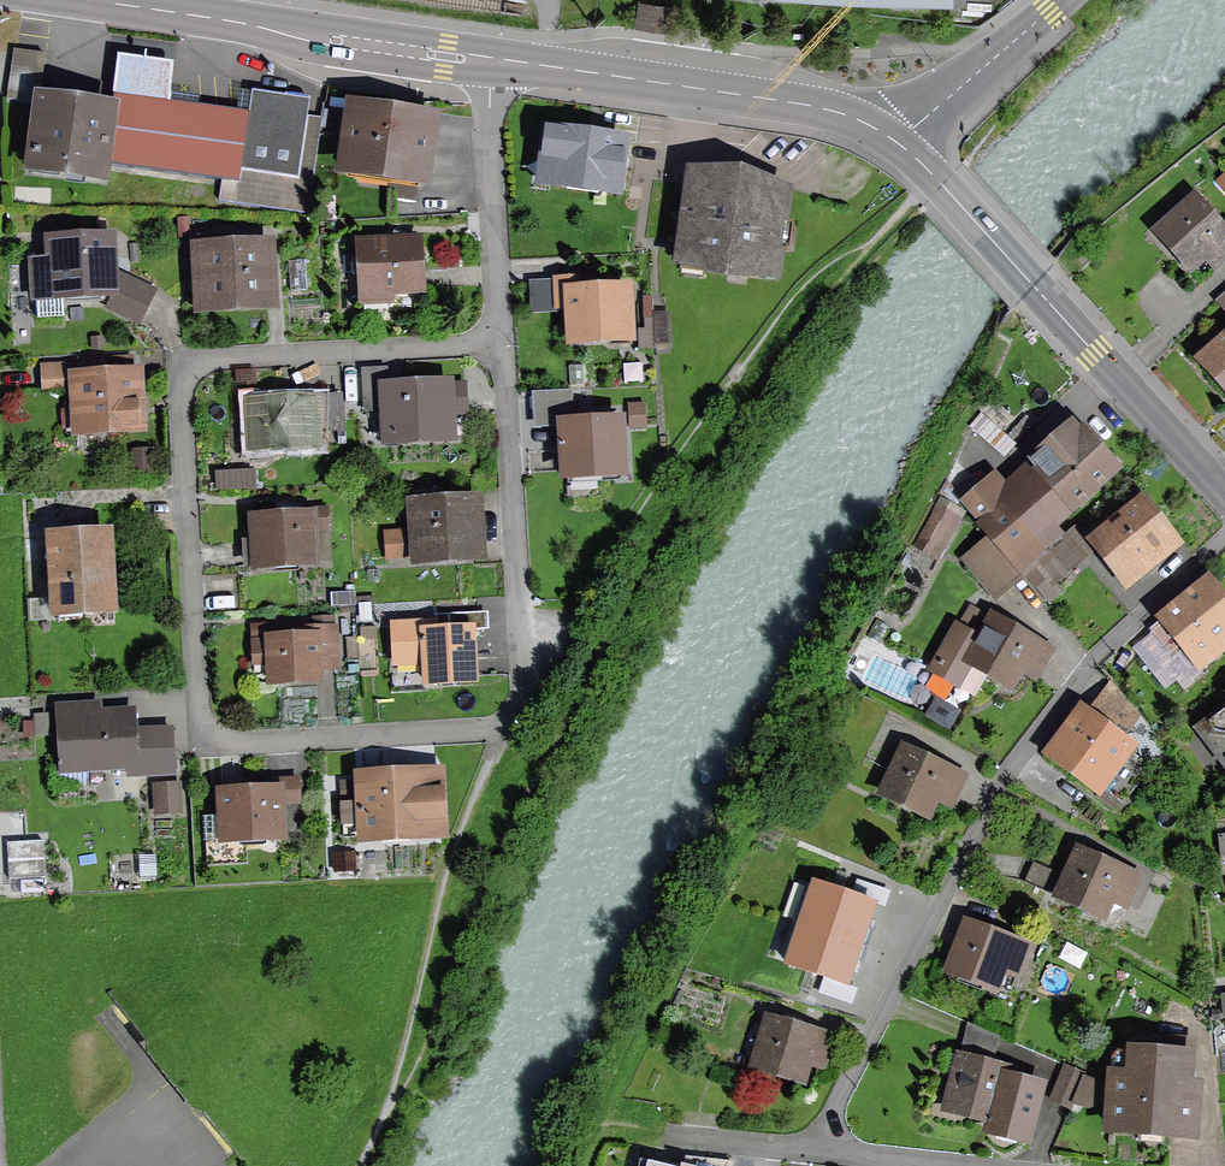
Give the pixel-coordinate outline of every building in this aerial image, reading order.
[(645,8),(643,23),(667,26),(669,11),(645,8)] [(14,50),(8,99),(38,103),(45,54),(14,50)] [(219,201),(307,214),(322,118),(308,116),(310,99),(252,92),(250,113),(114,94),(112,110),(40,100),(31,166),(103,176),(105,164),(222,180),(219,201)] [(350,135),(346,168),(423,179),(431,123),(332,110),(329,132),(350,135)] [(554,158),(551,180),(617,189),(623,142),(549,132),(546,155),(543,156),(554,158)] [(776,277),(779,253),(781,253),(785,221),(783,221),(787,192),(748,187),(749,181),(692,174),(680,264),(776,277)] [(1195,199),(1157,233),(1190,269),(1212,250),(1222,261),(1224,259),(1224,232),(1195,199)] [(288,232),(291,291),(307,291),(304,231),(288,232)] [(110,307),(138,321),(152,290),(112,272),(110,239),(50,242),(51,263),(34,264),(36,303),(62,301),(62,295),(113,293),(113,298),(110,298),(110,307)] [(259,301),(258,278),(265,277),(265,252),(260,252),(260,244),(226,245),(226,240),(203,241),(205,304),(259,301)] [(389,306),(389,293),(422,291),(419,240),(359,243),(362,308),(389,306)] [(571,341),(630,338),(628,290),(576,293),(575,281),(557,282),(558,306),(570,306),(571,341)] [(673,311),(647,310),(646,341),(672,342),(673,311)] [(1205,360),(1224,382),(1224,343),(1205,360)] [(77,386),(80,428),(138,425),(135,376),(132,376),(131,358),(79,361),(79,364),(43,366),(44,388),(77,386)] [(449,436),(448,413),(466,412),(464,384),(442,385),(442,388),(386,390),(389,439),(449,436)] [(249,402),(251,449),(317,445),(314,398),(249,402)] [(563,425),(566,473),(622,470),(618,412),(602,413),(602,423),(563,425)] [(986,484),(970,506),(995,537),(1024,573),(1036,562),(1047,552),(1036,540),(1113,471),(1073,426),(1034,462),(1042,471),(1006,504),(986,484)] [(937,502),(917,544),(943,556),(963,514),(937,502)] [(418,509),(421,556),(476,553),(473,505),(418,509)] [(1096,542),(1132,584),(1176,548),(1142,505),(1096,542)] [(253,519),(256,566),(315,563),(313,530),(327,529),(326,510),(311,510),(311,515),(253,519)] [(54,540),(58,609),(110,606),(106,537),(54,540)] [(967,560),(996,596),(1024,573),(995,537),(967,560)] [(1066,544),(1040,567),(1036,562),(1024,573),(1049,603),(1062,593),(1052,581),(1077,559),(1066,544)] [(1189,679),(1224,650),(1224,609),(1206,585),(1150,630),(1189,679)] [(1010,686),(1025,661),(1039,669),(1050,651),(994,618),(979,643),(958,630),(935,669),(957,682),(969,662),(1010,686)] [(426,661),(427,682),(474,680),(471,630),(427,633),(426,625),(393,626),(395,663),(426,661)] [(317,678),(317,668),(335,667),(333,630),(296,632),(296,639),(253,643),(254,663),(272,661),(273,681),(317,678)] [(1121,801),(1148,765),(1111,736),(1118,725),(1125,731),(1138,714),(1114,686),(1089,720),(1085,717),(1057,754),(1121,801)] [(128,764),(129,775),(173,772),(171,729),(135,731),(134,713),(99,715),(98,709),(58,711),(62,768),(128,764)] [(1198,729),(1224,765),(1224,709),(1198,729)] [(927,815),(939,789),(954,796),(963,777),(905,749),(883,795),(927,815)] [(366,836),(442,832),(440,793),(424,794),(423,776),(362,779),(364,809),(360,809),(360,813),(364,813),(366,836)] [(221,793),(223,840),(282,837),(281,804),(300,803),(298,779),(278,780),(279,790),(221,793)] [(178,809),(177,788),(158,789),(159,810),(178,809)] [(43,842),(8,843),(10,879),(45,878),(43,842)] [(1103,917),(1115,890),(1129,897),(1138,877),(1079,851),(1067,878),(1034,863),(1025,882),(1103,917)] [(815,884),(801,924),(860,944),(874,904),(815,884)] [(847,985),(860,944),(801,924),(787,964),(847,985)] [(995,988),(1006,961),(1020,966),(1028,947),(967,924),(949,971),(995,988)] [(802,1081),(810,1053),(825,1057),(831,1037),(769,1018),(755,1064),(745,1061),(741,1075),(752,1078),(755,1067),(802,1081)] [(1140,1131),(1141,1123),(1193,1127),(1196,1087),(1187,1086),(1189,1058),(1116,1052),(1110,1128),(1140,1131)] [(947,1106),(995,1119),(1006,1077),(1008,1068),(960,1056),(947,1106)] [(1051,1100),(1070,1108),(1084,1074),(1065,1066),(1051,1100)] [(1025,1136),(1038,1086),(1006,1077),(993,1128),(1025,1136)]
